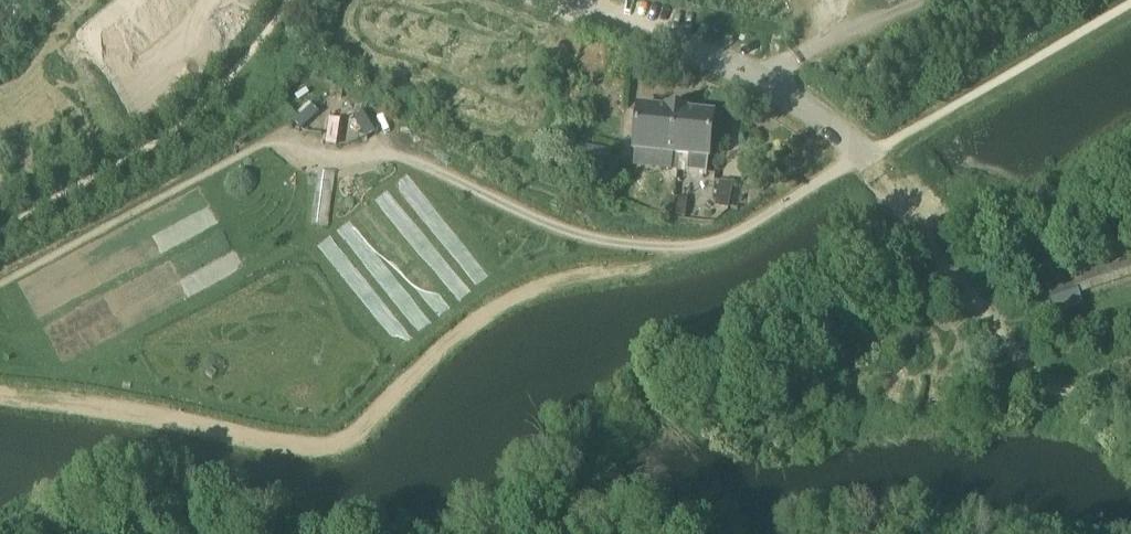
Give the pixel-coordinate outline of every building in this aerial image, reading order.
[(633,152),(671,157),(676,110),(667,109),(666,112),(638,109),(633,152)] [(676,110),(671,157),(687,158),(686,173),(706,175),(707,160),(712,117),(684,114),(685,111),(676,110)] [(714,209),(726,212),(737,214),(741,191),(753,198),(761,184),(741,172),(733,185),(740,190),(732,188),(732,186),(720,183),(714,209)] [(537,214),(551,219),(558,203),(544,197),(537,214)] [(677,197),(675,218),(685,219),(687,198),(677,197)] [(1075,297),(1130,279),(1130,258),(1069,278),(1075,297)] [(1087,299),(1062,308),(1069,325),(1093,316),(1087,299)]
